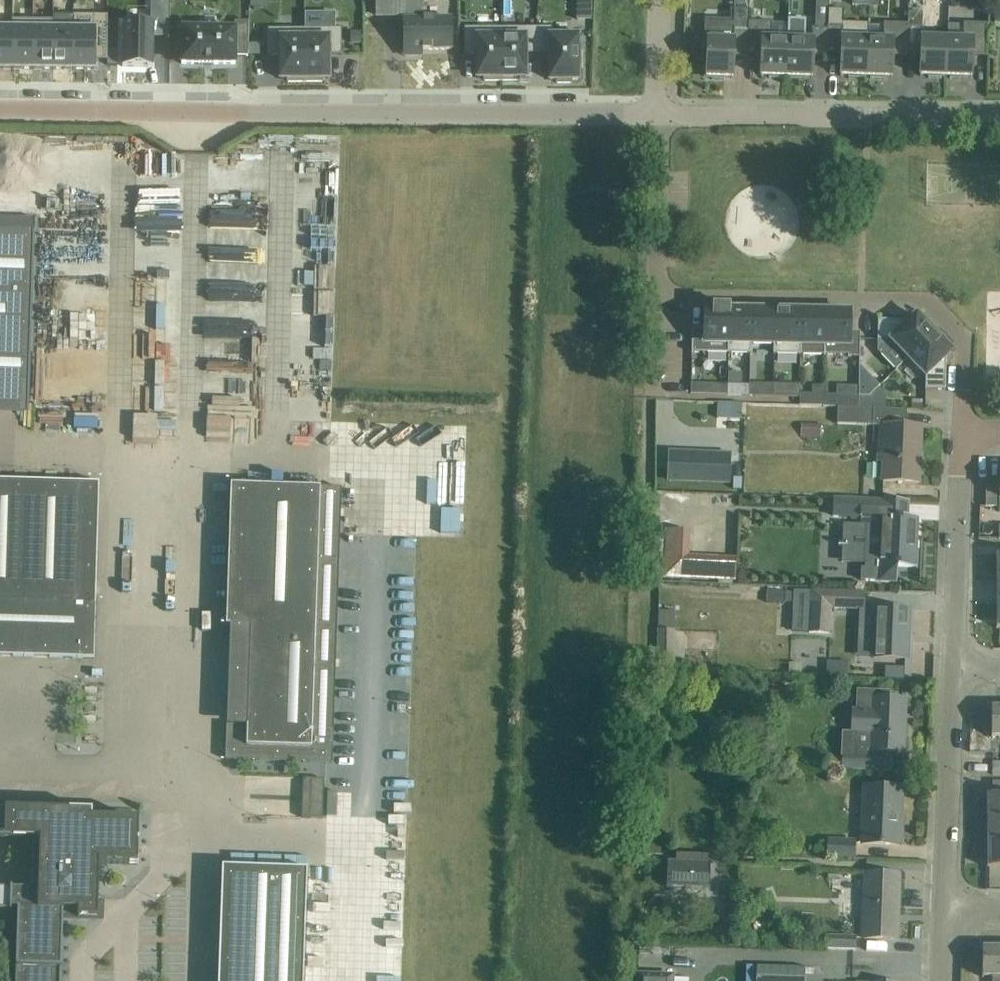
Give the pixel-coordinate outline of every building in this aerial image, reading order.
[(123,67),(154,67),(154,33),(168,33),(168,37),(170,37),(170,0),(151,0),(150,23),(123,22),(123,67)] [(404,15),(405,50),(452,49),(451,18),(421,19),(421,0),(377,0),(377,15),(404,15)] [(704,40),(707,40),(707,59),(705,59),(704,72),(706,72),(706,77),(712,77),(712,79),(725,80),(725,78),(733,78),(734,56),(748,57),(748,54),(749,21),(750,0),(735,0),(734,23),(705,22),(704,40)] [(122,8),(110,8),(110,19),(122,19),(122,8)] [(829,9),(828,21),(827,53),(828,53),(841,54),(840,76),(848,76),(848,78),(862,79),(862,77),(866,77),(867,39),(868,24),(843,23),(844,10),(829,9)] [(908,24),(908,26),(922,26),(922,20),(916,13),(908,12),(908,24)] [(305,29),(305,82),(322,82),(322,79),(328,79),(329,79),(329,55),(342,54),(342,29),(336,29),(336,13),(305,13),(305,29)] [(827,53),(828,26),(828,21),(816,20),(816,29),(813,29),(813,40),(806,39),(806,19),(788,19),(788,39),(786,77),(791,77),(791,79),(804,80),(804,78),(813,78),(814,56),(828,56),(828,53),(827,53)] [(182,29),(182,64),(202,64),(216,65),(216,64),(236,64),(236,56),(248,57),(248,22),(235,21),(235,29),(182,29)] [(773,22),(749,21),(748,54),(761,54),(760,76),(769,76),(769,78),(782,79),(782,77),(786,77),(788,39),(772,38),(773,22)] [(908,26),(908,24),(884,23),(883,39),(867,39),(866,77),(871,77),(871,79),(884,79),(884,77),(892,78),(893,56),(908,56),(908,53),(907,53),(908,26)] [(964,77),(972,78),(973,56),(986,56),(987,24),(963,23),(963,39),(947,38),(946,77),(950,77),(950,79),(963,79),(964,77)] [(0,24),(0,64),(13,64),(12,24),(0,24)] [(33,24),(12,24),(13,64),(33,64),(33,24)] [(53,24),(33,24),(33,64),(53,64),(53,24)] [(74,24),(53,24),(53,64),(74,65),(74,24)] [(74,24),(74,65),(94,65),(95,24),(74,24)] [(922,26),(908,26),(907,53),(908,53),(920,54),(920,76),(928,76),(928,78),(941,78),(941,76),(946,77),(947,38),(922,38),(922,26)] [(502,28),(502,81),(518,81),(518,78),(524,77),(524,78),(526,78),(525,53),(539,53),(539,27),(502,28)] [(539,27),(539,53),(550,53),(550,80),(557,80),(557,83),(571,83),(571,80),(578,80),(578,67),(581,67),(580,49),(577,49),(577,32),(552,32),(552,27),(539,27)] [(502,28),(465,28),(465,54),(478,54),(478,78),(479,78),(485,78),(485,81),(502,81),(502,28)] [(305,29),(268,29),(268,55),(281,55),(281,79),(282,79),(288,79),(288,82),(305,82),(305,29)] [(249,45),(249,54),(253,54),(260,54),(260,45),(253,45),(249,45)] [(27,397),(27,387),(33,226),(0,225),(0,396),(27,397)] [(294,289),(293,314),(337,315),(338,290),(294,289)] [(692,353),(729,353),(730,306),(713,306),(713,308),(705,307),(704,329),(692,329),(692,353)] [(751,344),(753,344),(753,310),(730,310),(730,306),(729,353),(751,354),(751,344)] [(825,311),(825,356),(825,355),(848,355),(848,357),(860,357),(860,336),(850,336),(850,312),(840,311),(837,308),(830,307),(827,311),(825,311)] [(774,354),(777,354),(777,310),(753,310),(753,344),(774,344),(774,354)] [(777,354),(801,355),(801,311),(777,310),(777,354)] [(824,356),(825,356),(825,311),(801,311),(801,355),(824,355),(824,356)] [(878,340),(878,349),(897,369),(908,358),(937,330),(928,321),(923,321),(917,315),(908,324),(904,320),(878,320),(878,340)] [(937,330),(908,358),(926,376),(926,389),(945,390),(946,390),(946,364),(942,360),(952,351),(946,345),(946,340),(938,331),(937,330)] [(313,352),(333,353),(334,332),(314,331),(313,352)] [(691,383),(691,394),(708,394),(708,384),(699,383),(691,383)] [(728,384),(727,395),(741,395),(741,385),(728,384)] [(755,384),(755,396),(771,396),(772,384),(755,384)] [(772,384),(771,396),(786,397),(786,385),(772,384)] [(837,396),(836,407),(839,407),(859,408),(859,396),(860,386),(837,385),(837,396)] [(810,394),(810,406),(824,406),(824,395),(824,387),(810,386),(810,394)] [(824,395),(824,406),(836,407),(837,396),(824,395)] [(923,410),(923,401),(913,400),(913,410),(923,410)] [(839,407),(838,423),(878,425),(877,463),(883,462),(883,481),(919,482),(921,426),(907,426),(907,410),(839,407)] [(33,410),(33,429),(100,428),(99,408),(33,410)] [(258,441),(258,417),(204,415),(204,440),(258,441)] [(801,423),(801,437),(820,438),(821,424),(801,423)] [(667,448),(666,478),(729,480),(730,450),(667,448)] [(999,468),(999,480),(986,480),(986,507),(999,507),(999,468)] [(742,489),(742,477),(734,477),(733,489),(742,489)] [(94,659),(96,603),(74,602),(78,482),(0,480),(0,656),(94,659)] [(224,724),(223,758),(333,762),(342,488),(232,484),(227,625),(251,626),(248,725),(224,724)] [(833,517),(872,518),(873,499),(834,498),(833,517)] [(882,517),(880,545),(866,545),(865,565),(862,568),(861,580),(876,580),(876,583),(898,584),(898,566),(915,567),(917,518),(882,517)] [(655,531),(654,577),(734,580),(736,557),(689,554),(689,529),(666,528),(665,532),(655,531)] [(832,634),(833,607),(862,609),(863,593),(786,590),(786,602),(794,602),(793,632),(832,634)] [(875,608),(873,659),(895,660),(895,658),(907,659),(907,655),(904,655),(905,631),(908,631),(909,610),(875,608)] [(675,670),(675,630),(657,630),(657,669),(675,670)] [(903,752),(904,721),(901,721),(902,701),(905,701),(905,700),(890,699),(891,691),(856,689),(856,709),(852,709),(850,732),(857,732),(856,757),(842,757),(842,769),(872,770),(872,751),(903,752)] [(999,737),(999,707),(993,707),(993,706),(991,706),(992,737),(993,737),(999,737)] [(323,818),(324,778),(303,778),(302,818),(323,818)] [(993,782),(993,794),(987,794),(987,818),(999,818),(999,781),(993,782)] [(863,786),(860,843),(900,845),(900,843),(897,843),(898,816),(901,816),(902,788),(863,786)] [(337,816),(337,792),(327,792),(327,816),(337,816)] [(10,910),(10,912),(12,912),(12,909),(18,909),(16,980),(61,980),(63,918),(95,919),(95,901),(98,901),(100,864),(138,865),(139,820),(84,818),(84,812),(0,810),(0,838),(32,840),(31,890),(12,889),(12,888),(10,887),(10,889),(0,889),(0,910),(10,910)] [(988,842),(999,842),(999,818),(987,818),(988,842)] [(828,840),(827,856),(852,857),(853,841),(828,840)] [(988,842),(989,866),(987,866),(987,867),(999,867),(999,842),(988,842)] [(668,860),(666,888),(705,889),(705,875),(710,876),(710,862),(668,860)] [(237,980),(304,980),(308,869),(242,867),(237,980)] [(865,873),(863,937),(896,939),(896,936),(895,936),(896,902),(898,902),(899,875),(865,873)] [(854,951),(855,936),(826,936),(826,951),(854,951)] [(984,947),(984,946),(982,946),(982,977),(992,977),(992,980),(999,980),(999,947),(984,947)] [(802,965),(751,964),(751,980),(801,980),(802,965)]
